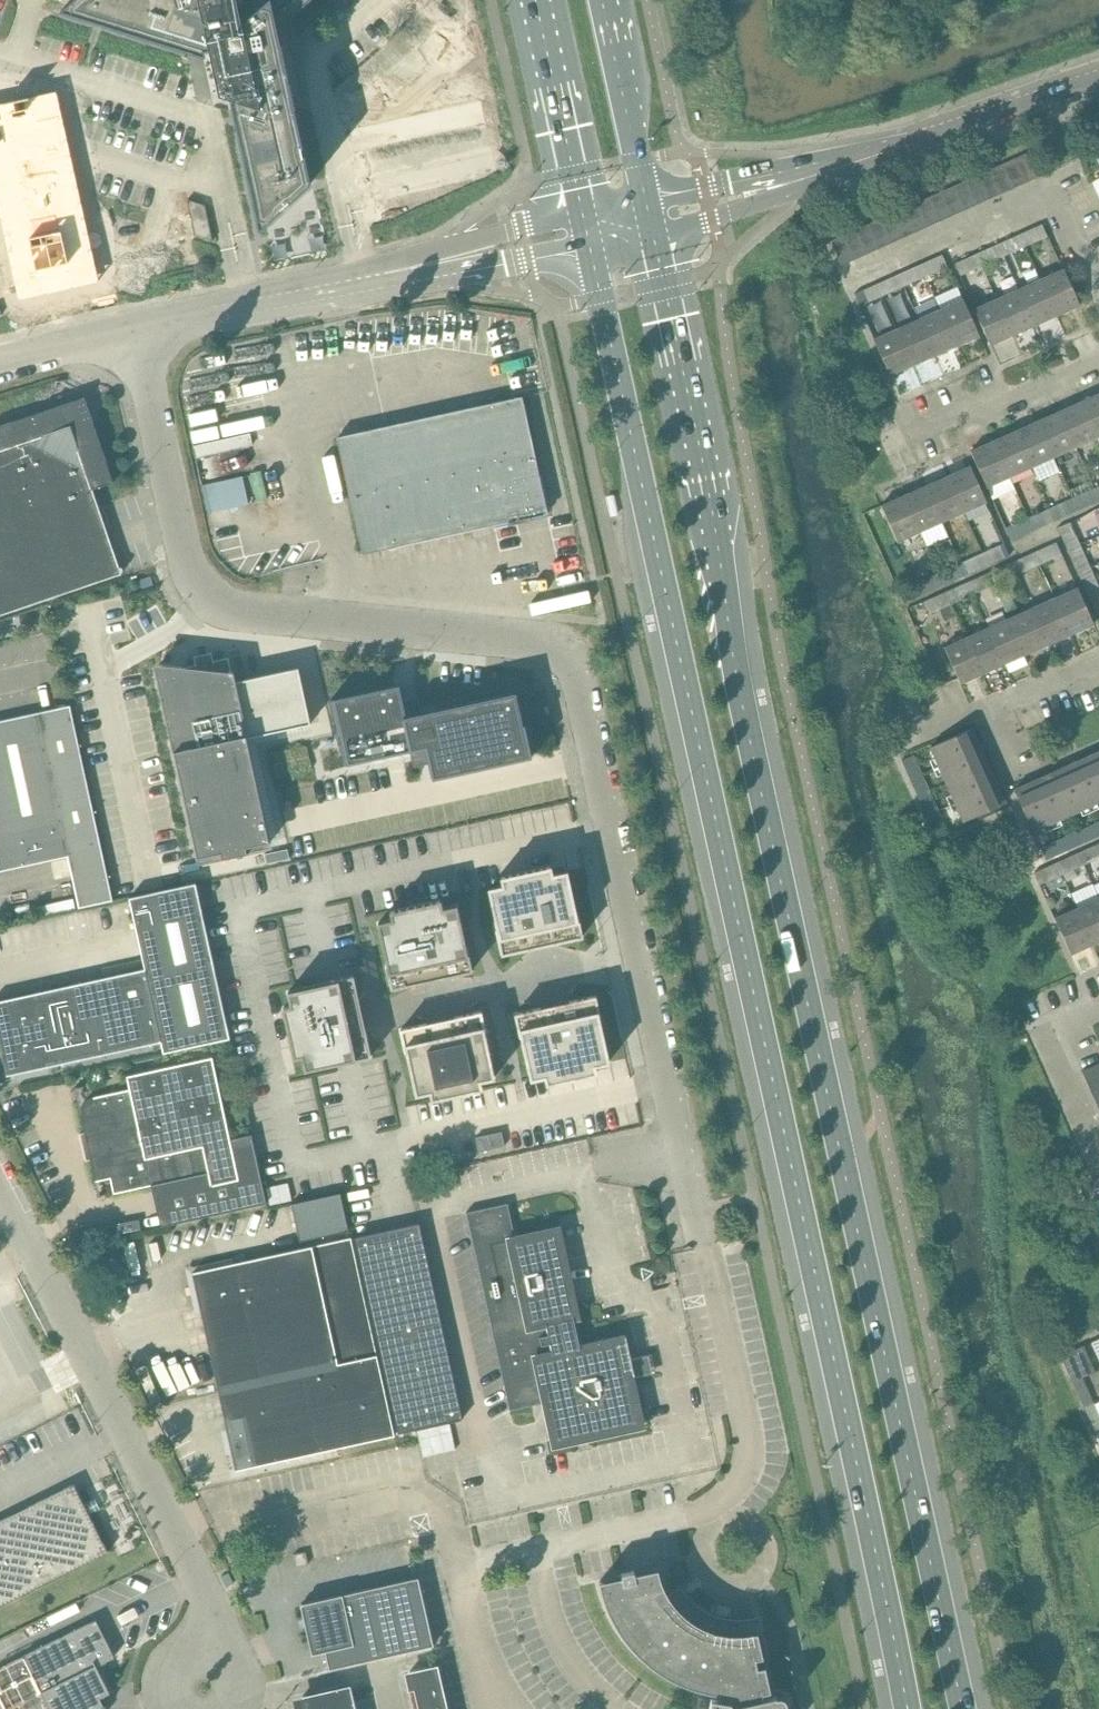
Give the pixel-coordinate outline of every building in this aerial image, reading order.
[(61,11),(211,58),(219,95),(230,98),(259,229),(298,194),(311,183),(288,81),(299,84),(289,40),(281,47),(277,29),(309,0),(240,0),(237,1),(237,0),(72,0),(61,11)] [(0,103),(0,219),(18,300),(100,282),(93,248),(94,248),(95,248),(96,248),(96,247),(97,247),(98,247),(98,246),(99,246),(99,245),(100,245),(100,244),(100,243),(101,243),(101,242),(101,241),(101,240),(101,239),(101,238),(101,237),(100,236),(100,235),(99,234),(98,233),(97,232),(96,232),(95,232),(94,231),(93,231),(92,231),(91,231),(91,232),(90,232),(89,232),(57,90),(0,103)] [(1024,183),(1037,178),(1026,153),(1014,159),(1024,183)] [(1024,183),(1014,159),(1001,164),(1012,189),(1024,183)] [(1012,189),(1001,164),(989,170),(1000,194),(1012,189)] [(1000,194),(989,170),(977,175),(988,200),(1000,194)] [(988,200),(977,175),(965,181),(976,205),(988,200)] [(976,205),(965,181),(952,186),(963,210),(976,205)] [(952,186),(940,191),(951,216),(963,210),(952,186)] [(940,191),(928,197),(939,221),(951,216),(940,191)] [(939,221),(928,197),(916,202),(927,227),(939,221)] [(195,235),(213,240),(205,205),(187,199),(195,235)] [(916,202),(904,208),(915,232),(927,227),(916,202)] [(915,232),(904,208),(891,213),(902,238),(915,232)] [(891,213),(879,219),(890,243),(902,238),(891,213)] [(890,243),(879,219),(867,224),(878,249),(890,243)] [(867,224),(855,230),(866,254),(878,249),(867,224)] [(1035,227),(1021,233),(1026,245),(1040,239),(1035,227)] [(866,254),(855,230),(842,235),(854,260),(866,254)] [(1021,233),(1006,240),(1012,252),(1026,245),(1021,233)] [(842,235),(830,240),(841,265),(854,260),(842,235)] [(977,253),(982,265),(996,259),(991,247),(977,253)] [(977,253),(963,259),(968,271),(982,265),(977,253)] [(920,264),(925,276),(940,269),(934,257),(920,264)] [(920,264),(906,270),(911,282),(925,276),(920,264)] [(1057,315),(1080,304),(1063,268),(1041,279),(1057,315)] [(876,283),(882,295),(896,289),(890,277),(876,283)] [(1057,315),(1041,279),(1019,288),(1035,324),(1057,315)] [(867,302),(882,295),(876,283),(862,290),(867,302)] [(1035,324),(1019,288),(997,298),(1013,334),(1035,324)] [(1013,334),(997,298),(974,308),(990,344),(1013,334)] [(963,299),(940,309),(956,345),(979,335),(963,299)] [(934,355),(956,345),(940,309),(918,319),(934,355)] [(918,319),(896,328),(912,364),(934,355),(918,319)] [(890,375),(912,364),(896,328),(874,339),(890,375)] [(1081,401),(1097,437),(1098,441),(1098,393),(1081,401)] [(88,408),(84,396),(73,400),(59,394),(53,407),(0,425),(0,615),(122,573),(121,572),(122,571),(123,570),(123,569),(123,568),(122,567),(121,566),(120,565),(119,565),(93,488),(114,482),(91,414),(93,410),(88,408)] [(547,513),(522,396),(337,437),(363,553),(547,513)] [(1059,411),(1075,447),(1097,437),(1081,401),(1059,411)] [(1037,421),(1053,457),(1075,447),(1059,411),(1037,421)] [(1015,430),(1031,466),(1053,457),(1037,421),(1015,430)] [(993,440),(1009,476),(1031,466),(1015,430),(993,440)] [(993,440),(971,450),(993,500),(1015,489),(1009,476),(993,440)] [(948,475),(964,511),(986,501),(970,465),(948,475)] [(926,485),(942,521),(964,511),(948,475),(926,485)] [(209,481),(212,509),(252,504),(249,476),(209,481)] [(926,485),(904,495),(920,531),(926,544),(948,534),(942,521),(926,485)] [(1077,510),(1091,504),(1086,492),(1072,498),(1077,510)] [(904,495),(881,505),(897,541),(920,531),(904,495)] [(1077,510),(1072,498),(1058,505),(1063,516),(1077,510)] [(1042,512),(1028,518),(1033,530),(1047,523),(1042,512)] [(1033,530),(1028,518),(1014,524),(1019,536),(1033,530)] [(1061,535),(1067,549),(1079,544),(1073,529),(1061,535)] [(1067,549),(1074,563),(1086,558),(1079,544),(1067,549)] [(1048,545),(1034,551),(1040,563),(1053,557),(1048,545)] [(988,565),(1002,558),(997,547),(982,553),(988,565)] [(1034,551),(1020,558),(1025,570),(1040,563),(1034,551)] [(974,571),(988,565),(982,553),(968,559),(974,571)] [(1004,565),(990,571),(996,583),(1009,577),(1004,565)] [(944,584),(958,578),(953,566),(938,572),(944,584)] [(981,589),(996,583),(990,571),(976,577),(981,589)] [(930,591),(944,584),(938,572),(924,579),(930,591)] [(1081,579),(1087,593),(1098,588),(1092,573),(1081,579)] [(960,584),(947,591),(952,602),(966,596),(960,584)] [(1077,587),(1055,597),(1071,633),(1094,623),(1077,587)] [(1093,607),(1098,604),(1098,588),(1087,593),(1093,607)] [(937,609),(952,602),(947,591),(932,597),(937,609)] [(1071,633),(1055,597),(1033,607),(1049,643),(1071,633)] [(1033,607),(1011,617),(1027,653),(1049,643),(1033,607)] [(1027,653),(1011,617),(989,627),(1005,663),(1027,653)] [(989,627),(967,636),(983,672),(1005,663),(989,627)] [(945,647),(958,677),(961,683),(983,672),(967,636),(945,647)] [(247,738),(310,724),(298,668),(235,682),(233,672),(159,664),(161,670),(156,671),(197,857),(221,852),(222,857),(247,852),(246,846),(270,841),(247,738)] [(399,684),(330,699),(338,733),(340,732),(347,765),(425,747),(432,779),(532,756),(524,723),(524,724),(515,691),(421,712),(406,715),(402,700),(399,684)] [(67,856),(78,907),(112,900),(70,705),(0,720),(0,870),(67,856)] [(930,746),(939,765),(980,746),(971,728),(930,746)] [(988,765),(980,746),(939,765),(947,783),(988,765)] [(1088,756),(1098,781),(1098,751),(1088,756)] [(913,754),(912,755),(902,759),(906,768),(917,763),(913,754)] [(1098,800),(1098,781),(1088,756),(1069,765),(1088,806),(1098,800)] [(921,773),(917,763),(906,768),(910,778),(921,773)] [(947,783),(955,802),(996,783),(988,765),(947,783)] [(1069,814),(1088,806),(1069,765),(1051,773),(1069,814)] [(914,787),(925,782),(921,773),(910,778),(914,787)] [(1051,822),(1069,814),(1051,773),(1032,781),(1051,822)] [(1032,830),(1051,822),(1032,781),(1014,789),(1032,830)] [(930,791),(925,782),(914,787),(919,796),(930,791)] [(1005,802),(996,783),(955,802),(964,820),(1005,802)] [(923,805),(934,800),(930,791),(919,796),(923,805)] [(938,810),(934,800),(923,805),(927,814),(938,810)] [(931,824),(942,819),(938,810),(927,814),(931,824)] [(931,824),(935,833),(946,828),(942,819),(931,824)] [(1098,835),(1098,830),(1096,823),(1077,831),(1082,843),(1098,835)] [(1064,851),(1082,843),(1077,831),(1059,839),(1064,851)] [(1046,859),(1064,851),(1059,839),(1041,847),(1046,859)] [(1086,848),(1092,860),(1098,857),(1098,843),(1086,848)] [(564,846),(564,863),(579,863),(579,845),(564,846)] [(1071,855),(1056,862),(1062,874),(1076,867),(1071,855)] [(1056,862),(1043,868),(1048,880),(1062,874),(1056,862)] [(494,887),(489,888),(490,893),(496,922),(498,932),(497,932),(498,935),(502,954),(525,949),(528,949),(526,941),(555,935),(555,938),(556,942),(559,942),(559,941),(560,941),(582,936),(577,914),(576,915),(567,871),(553,874),(551,866),(501,877),(503,885),(494,887)] [(160,1041),(163,1052),(229,1038),(195,883),(129,897),(144,968),(0,1000),(0,1013),(10,1034),(2,1039),(3,1040),(4,1040),(11,1072),(6,1073),(6,1075),(160,1041)] [(1077,908),(1093,944),(1098,941),(1098,898),(1077,908)] [(472,971),(467,949),(466,949),(456,905),(442,908),(440,901),(390,912),(392,919),(378,923),(388,966),(387,967),(391,988),(414,983),(414,984),(417,983),(446,977),(449,976),(472,971)] [(1093,944),(1077,908),(1055,918),(1071,954),(1093,944)] [(366,1033),(358,999),(353,976),(331,981),(332,982),(288,992),(291,1006),(283,1008),(294,1058),(302,1056),(305,1070),(349,1060),(349,1061),(371,1057),(366,1033)] [(538,1009),(515,1014),(519,1032),(520,1035),(521,1035),(523,1045),(530,1074),(531,1079),(534,1078),(545,1076),(547,1084),(596,1072),(595,1065),(609,1061),(599,1018),(600,1017),(595,996),(575,1000),(572,1001),(572,1000),(569,1001),(571,1009),(543,1015),(541,1007),(538,1008),(538,1009)] [(423,1024),(400,1029),(405,1051),(406,1051),(416,1094),(430,1091),(432,1099),(482,1088),(480,1080),(494,1077),(485,1033),(486,1033),(481,1011),(458,1016),(455,1017),(426,1023),(423,1024)] [(130,1089),(92,1097),(90,1098),(87,1099),(85,1101),(83,1103),(82,1106),(81,1107),(81,1110),(81,1112),(81,1114),(81,1115),(95,1181),(110,1178),(114,1193),(163,1182),(173,1225),(267,1204),(252,1135),(230,1140),(212,1057),(127,1076),(130,1089)] [(1082,1071),(1087,1083),(1098,1078),(1098,1063),(1082,1071)] [(1087,1083),(1093,1095),(1098,1092),(1098,1078),(1087,1083)] [(502,1131),(476,1137),(479,1151),(505,1146),(502,1131)] [(288,1182),(266,1187),(270,1204),(292,1199),(288,1182)] [(340,1192),(291,1203),(300,1240),(348,1229),(346,1217),(340,1192)] [(510,1410),(549,1401),(559,1446),(646,1427),(625,1334),(579,1344),(555,1234),(517,1242),(508,1203),(466,1212),(510,1410)] [(419,1222),(354,1237),(397,1434),(463,1420),(419,1222)] [(394,1435),(351,1237),(192,1272),(236,1470),(394,1435)] [(1061,1356),(1070,1375),(1079,1371),(1071,1352),(1061,1356)] [(1076,1388),(1085,1408),(1094,1403),(1085,1384),(1076,1388)] [(1093,1426),(1098,1423),(1098,1415),(1094,1403),(1085,1408),(1093,1426)] [(0,1521),(0,1606),(108,1552),(89,1514),(93,1512),(88,1501),(84,1503),(74,1484),(0,1521)] [(782,1708),(783,1708),(784,1707),(785,1706),(785,1705),(786,1704),(786,1703),(786,1702),(786,1701),(786,1700),(785,1698),(784,1697),(783,1696),(782,1696),(779,1695),(776,1696),(776,1695),(764,1698),(763,1692),(770,1690),(764,1665),(757,1667),(755,1658),(762,1656),(757,1632),(744,1633),(744,1632),(743,1631),(742,1630),(740,1629),(739,1629),(737,1629),(736,1630),(735,1630),(735,1631),(734,1632),(734,1633),(734,1634),(725,1633),(727,1621),(715,1618),(705,1613),(696,1607),(688,1600),(681,1592),(680,1590),(670,1597),(665,1589),(661,1580),(658,1570),(657,1568),(634,1573),(634,1570),(621,1573),(622,1576),(599,1581),(599,1583),(605,1603),(614,1622),(625,1639),(639,1655),(655,1668),(673,1679),(692,1687),(713,1692),(717,1693),(716,1699),(711,1698),(709,1708),(780,1708),(782,1708)] [(300,1605),(311,1655),(325,1652),(329,1670),(433,1646),(418,1578),(300,1605)] [(768,1617),(746,1618),(746,1631),(768,1630),(768,1617)] [(0,1667),(0,1701),(4,1708),(104,1708),(105,1707),(105,1706),(104,1706),(100,1697),(109,1692),(96,1666),(114,1657),(105,1638),(101,1639),(92,1622),(75,1630),(23,1656),(0,1667)] [(438,1664),(409,1671),(418,1708),(448,1708),(438,1664)] [(350,1684),(303,1695),(306,1708),(356,1708),(350,1684)]
